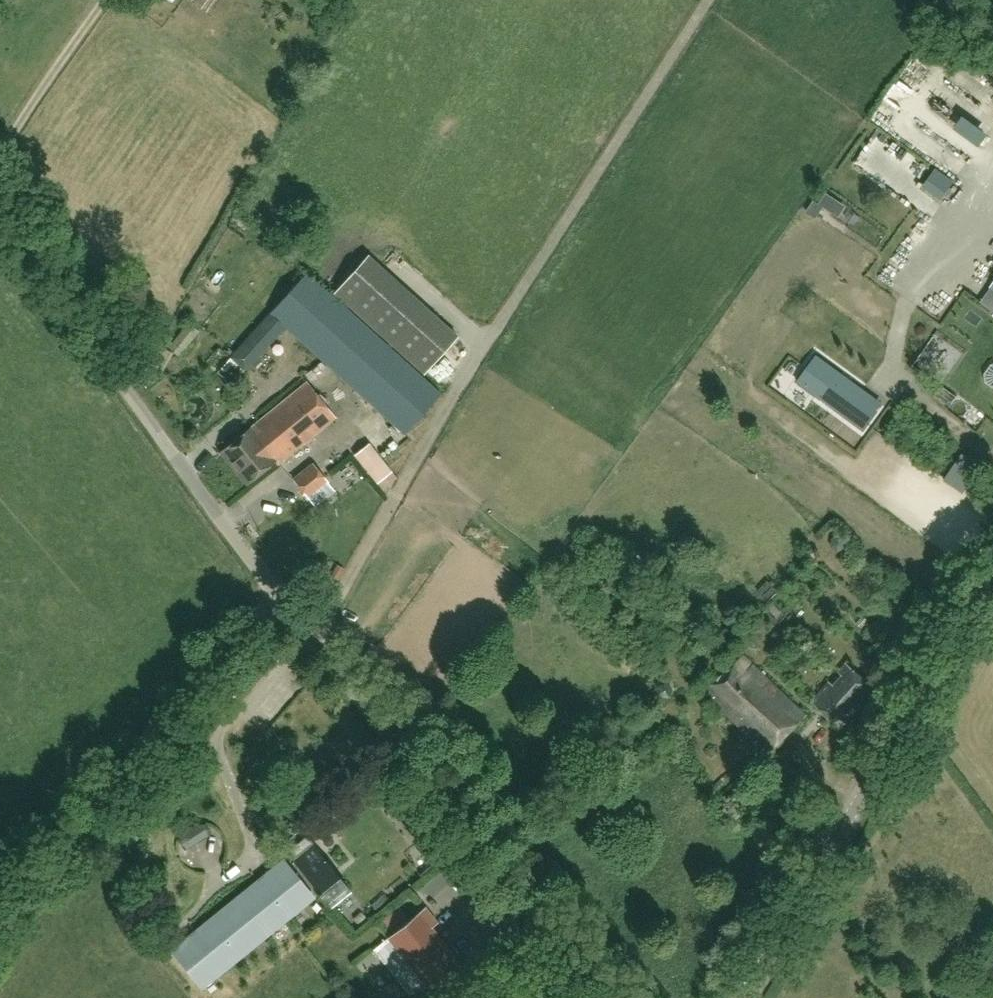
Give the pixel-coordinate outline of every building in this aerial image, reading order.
[(937,171),(923,191),(942,204),(956,183),(937,171)] [(830,211),(838,200),(825,192),(818,203),(823,206),(830,211)] [(815,218),(823,206),(818,203),(813,199),(805,211),(815,218)] [(460,335),(369,253),(334,292),(424,374),(460,335)] [(440,392),(307,272),(270,312),(231,358),(246,371),(285,326),(391,422),(404,433),(440,392)] [(983,296),(992,302),(992,282),(983,296)] [(189,323),(168,347),(179,356),(199,332),(189,323)] [(816,354),(795,384),(863,431),(884,402),(816,354)] [(990,363),(984,374),(985,382),(992,386),(992,363),(990,363)] [(278,464),(334,418),(306,384),(260,421),(267,431),(266,432),(271,439),(263,446),(275,460),(278,464)] [(267,431),(260,421),(221,452),(246,483),(275,460),(263,446),(271,439),(266,432),(267,431)] [(370,442),(359,450),(382,480),(393,472),(370,442)] [(326,482),(313,466),(294,480),(307,496),(326,482)] [(832,539),(830,547),(837,553),(845,550),(846,542),(840,536),(832,539)] [(807,715),(745,652),(706,691),(767,753),(807,715)] [(845,729),(878,690),(845,662),(812,702),(845,729)] [(409,800),(393,813),(417,844),(433,832),(409,800)] [(268,831),(283,824),(278,813),(263,820),(268,831)] [(141,819),(116,844),(126,854),(151,830),(141,819)] [(201,836),(207,848),(223,840),(216,828),(201,836)] [(306,835),(286,851),(293,860),(294,859),(299,855),(313,845),(306,835)] [(350,889),(313,844),(313,845),(299,855),(313,873),(308,877),(314,886),(319,891),(317,893),(319,895),(321,894),(329,905),(330,904),(329,903),(346,889),(348,890),(350,889)] [(436,864),(408,887),(436,920),(464,897),(436,864)] [(172,950),(191,973),(201,965),(214,982),(315,900),(289,868),(265,888),(258,880),(172,950)] [(392,932),(408,918),(399,906),(382,919),(392,932)] [(373,950),(410,995),(418,989),(425,997),(459,997),(470,989),(457,973),(463,969),(429,927),(435,922),(423,907),(408,918),(392,932),(387,935),(389,937),(373,950)] [(970,997),(992,997),(992,980),(970,997)]
